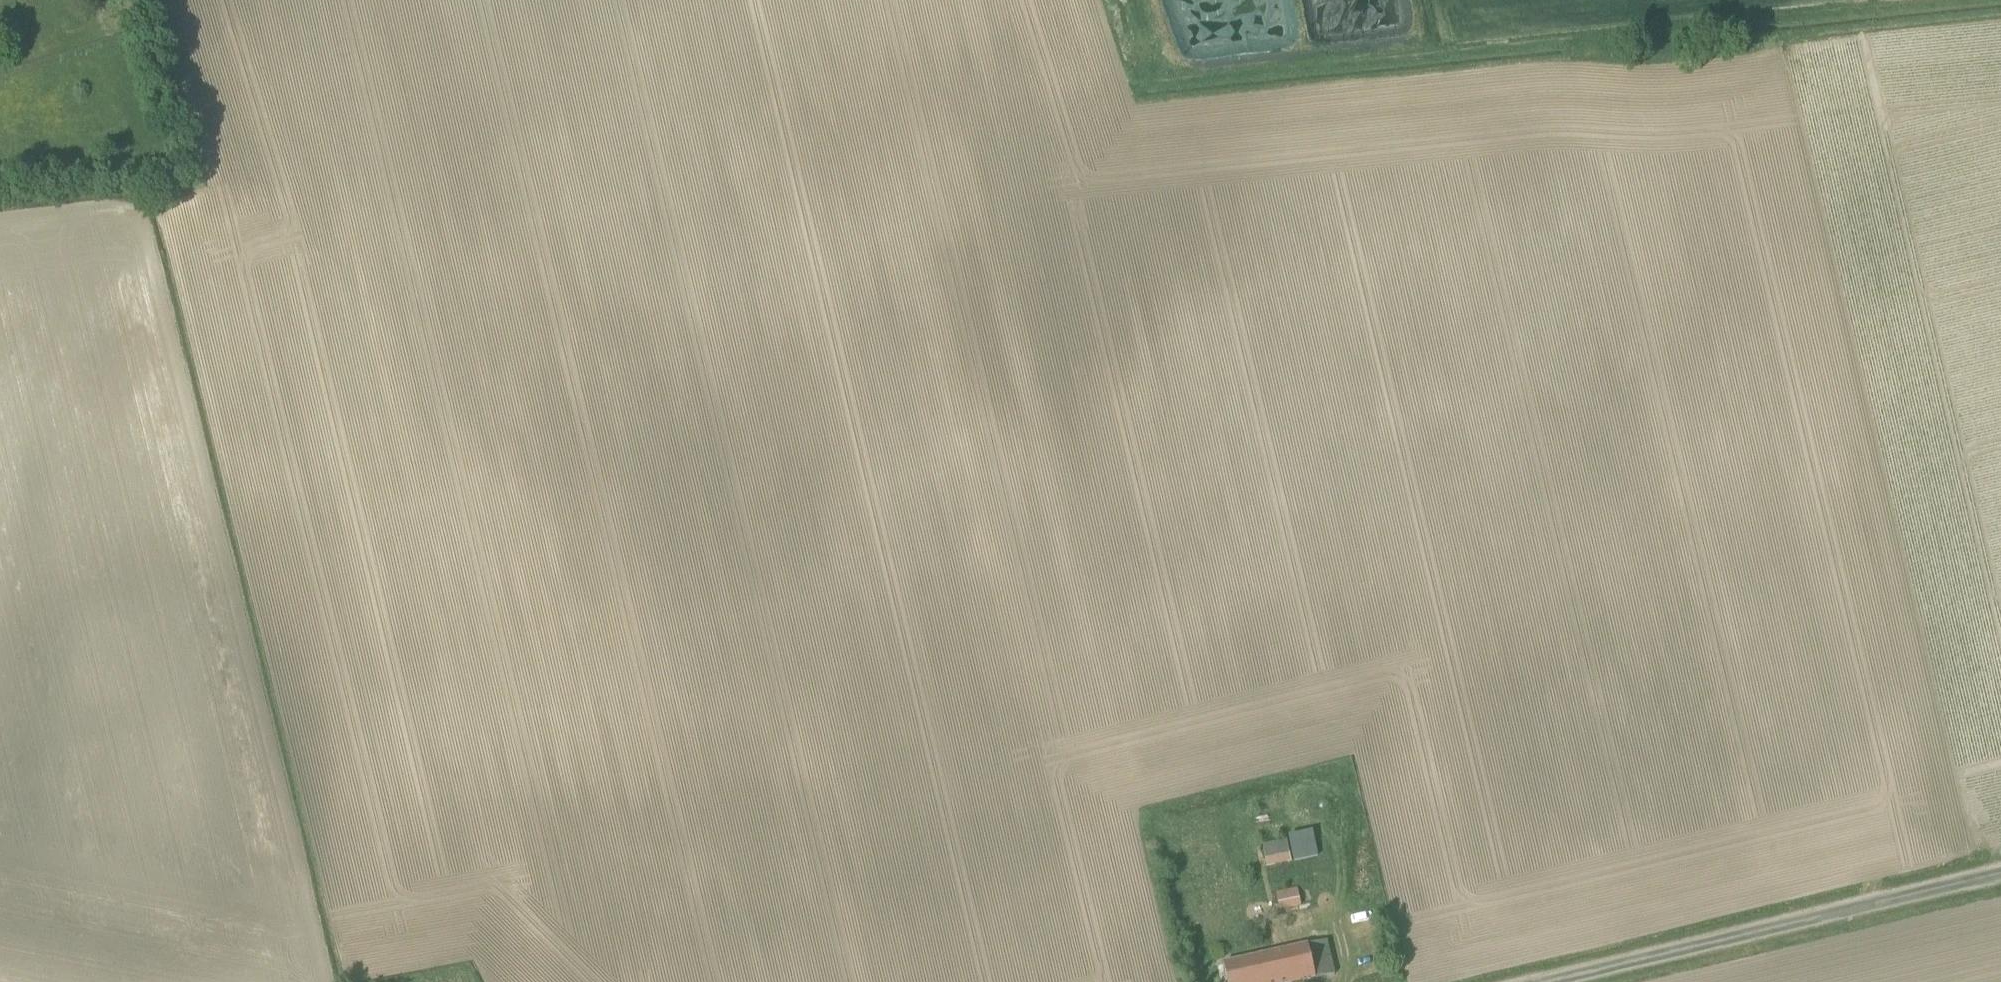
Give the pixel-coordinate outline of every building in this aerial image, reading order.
[(1313,832),(1289,837),(1294,860),(1317,856),(1313,832)] [(1267,869),(1291,864),(1286,839),(1262,844),(1267,869)] [(1301,904),(1298,888),(1276,893),(1279,909),(1301,904)] [(1223,962),(1227,981),(1301,981),(1334,975),(1326,939),(1223,962)]
